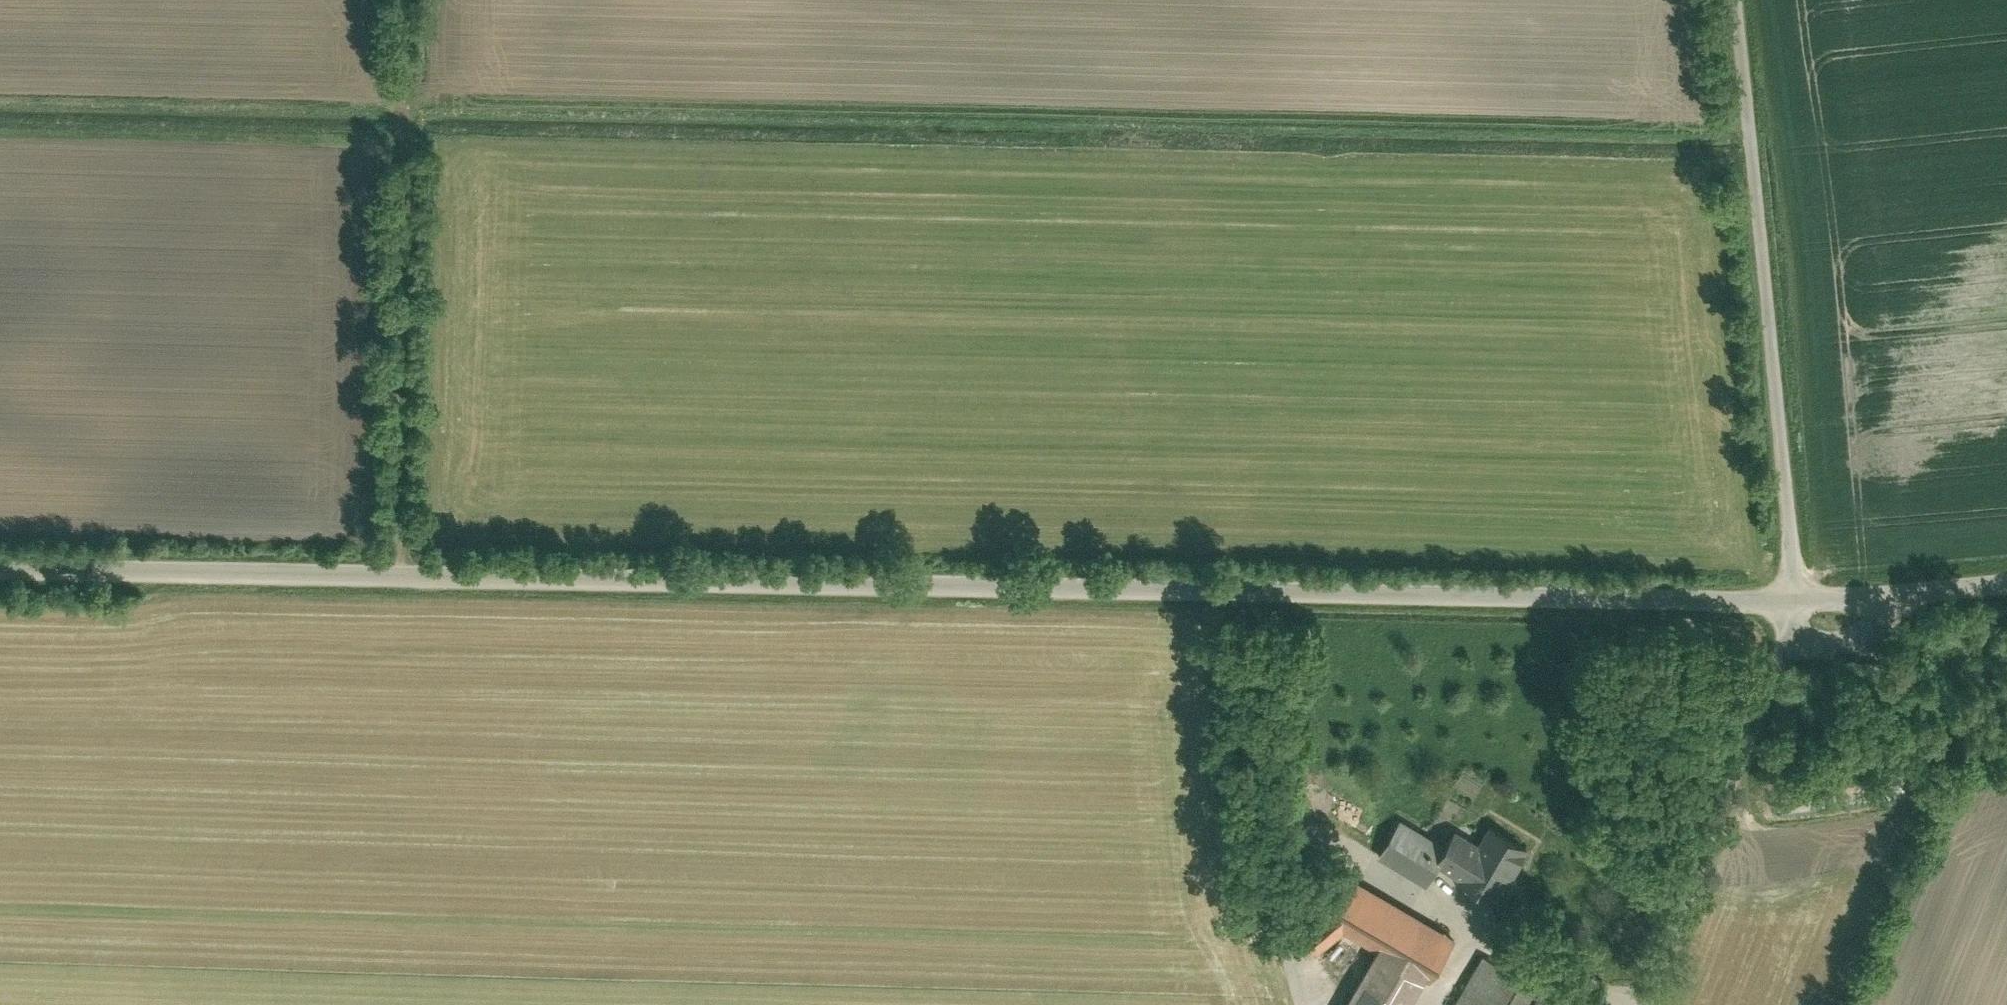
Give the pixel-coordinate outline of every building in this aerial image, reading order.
[(1495,901),(1527,840),(1497,823),(1484,847),(1455,832),(1447,845),(1398,817),(1375,854),(1429,884),(1439,869),(1495,901)] [(1351,1004),(1410,1004),(1451,935),(1358,880),(1334,916),(1303,936),(1319,953),(1346,934),(1380,953),(1351,1004)] [(1457,1004),(1563,1004),(1482,958),(1457,1004)]
